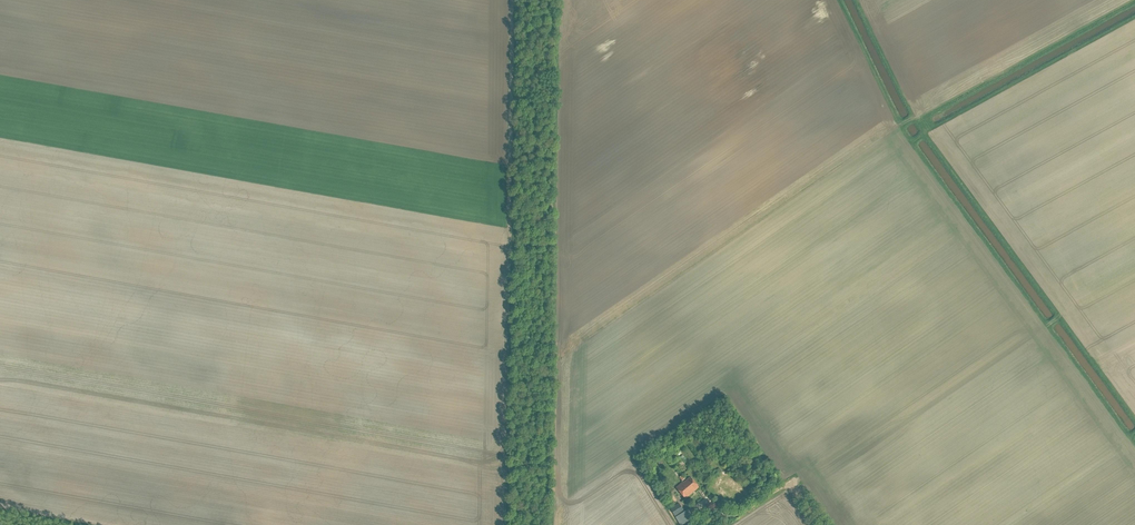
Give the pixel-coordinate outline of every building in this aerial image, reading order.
[(683,482),(676,488),(685,498),(699,487),(690,477),(684,482),(683,482)] [(676,516),(675,517),(680,524),(681,524),(692,519),(687,510),(684,511),(679,502),(670,507),(676,516)]
